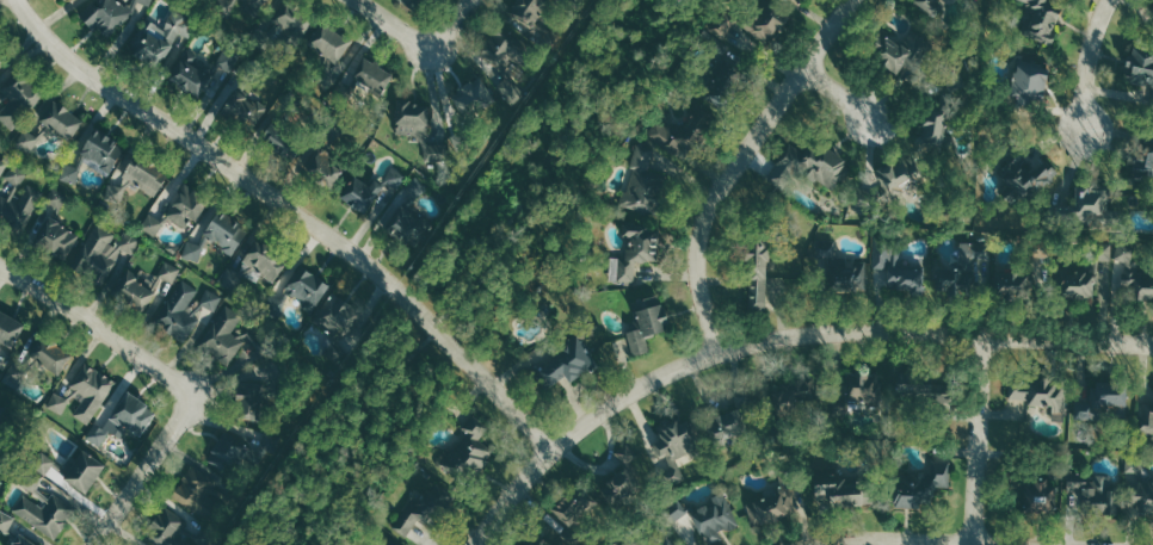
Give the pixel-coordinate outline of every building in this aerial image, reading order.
[(108,42),(135,14),(120,0),(104,0),(85,20),(108,42)] [(263,8),(267,0),(248,0),(263,8)] [(417,12),(426,0),(400,0),(417,12)] [(529,31),(549,3),(545,0),(516,0),(506,15),(529,31)] [(753,51),(760,40),(770,46),(788,14),(765,0),(749,27),(724,12),(715,29),(753,51)] [(934,18),(946,4),(941,0),(911,0),(934,18)] [(1052,47),(1057,35),(1052,33),(1060,12),(1036,3),(1037,0),(1013,0),(1028,6),(1017,33),(1052,47)] [(312,25),(293,5),(277,20),(296,40),(312,25)] [(164,29),(152,23),(134,57),(159,70),(179,33),(189,38),(197,24),(173,11),(164,29)] [(495,38),(502,44),(494,52),(509,66),(528,46),(506,26),(495,38)] [(884,29),(866,51),(895,75),(913,53),(884,29)] [(348,43),(320,30),(311,50),(339,63),(348,43)] [(710,57),(723,62),(727,53),(714,48),(710,57)] [(1129,49),(1125,80),(1138,82),(1136,102),(1152,103),(1152,52),(1129,49)] [(168,82),(201,98),(217,67),(185,50),(168,82)] [(381,95),(393,75),(364,58),(353,78),(381,95)] [(711,79),(715,87),(727,82),(723,73),(711,79)] [(1015,102),(1044,100),(1042,74),(1013,75),(1015,102)] [(16,75),(0,99),(0,119),(17,130),(42,92),(16,75)] [(488,103),(492,92),(483,88),(478,99),(488,103)] [(256,131),(266,102),(232,90),(222,120),(256,131)] [(647,136),(683,157),(712,106),(698,98),(683,124),(673,118),(669,126),(657,119),(647,136)] [(73,140),(84,119),(52,102),(41,123),(73,140)] [(428,136),(429,103),(397,102),(396,134),(428,136)] [(920,145),(944,146),(945,115),(921,114),(920,145)] [(256,133),(277,152),(291,137),(270,118),(256,133)] [(76,157),(103,168),(115,137),(89,127),(76,157)] [(33,129),(15,138),(22,154),(41,145),(33,129)] [(332,163),(336,155),(312,140),(297,165),(332,186),(342,170),(332,163)] [(771,179),(790,191),(801,172),(832,191),(849,162),(814,141),(808,151),(793,142),(771,179)] [(650,172),(657,149),(638,143),(630,169),(632,169),(622,204),(654,213),(665,176),(650,172)] [(1143,160),(1136,158),(1131,176),(1152,183),(1152,149),(1147,147),(1143,160)] [(1000,178),(1029,204),(1054,177),(1026,150),(1000,178)] [(167,178),(135,155),(122,173),(154,196),(167,178)] [(894,198),(916,180),(898,159),(876,177),(894,198)] [(25,183),(29,172),(12,164),(4,182),(8,184),(0,204),(0,220),(28,231),(44,190),(25,183)] [(407,175),(393,167),(385,182),(399,190),(407,175)] [(340,198),(364,215),(384,186),(374,180),(370,187),(355,176),(340,198)] [(409,246),(432,217),(415,203),(427,187),(414,177),(405,188),(414,195),(387,229),(409,246)] [(189,229),(207,198),(183,185),(166,216),(189,229)] [(62,211),(68,194),(53,188),(46,204),(62,211)] [(1075,200),(1067,201),(1069,224),(1108,221),(1105,188),(1075,190),(1075,200)] [(201,233),(234,254),(250,229),(218,208),(201,233)] [(141,228),(155,236),(164,220),(150,213),(141,228)] [(69,258),(80,232),(48,219),(37,245),(69,258)] [(110,275),(123,251),(133,256),(141,239),(123,229),(120,236),(98,225),(80,259),(110,275)] [(610,281),(635,282),(636,261),(651,261),(651,229),(626,229),(626,258),(611,257),(610,281)] [(767,307),(768,236),(746,236),(746,276),(750,277),(750,307),(767,307)] [(205,246),(189,240),(183,256),(199,262),(205,246)] [(867,262),(836,261),(836,241),(819,241),(818,287),(867,288),(867,262)] [(287,256),(251,242),(240,272),(253,277),(255,273),(277,281),(287,256)] [(960,260),(935,261),(936,294),(973,293),(973,283),(985,283),(984,242),(960,243),(960,260)] [(1094,265),(1056,266),(1056,298),(1095,297),(1094,284),(1099,284),(1099,261),(1113,261),(1113,243),(1093,243),(1094,265)] [(1137,274),(1137,245),(1117,245),(1116,261),(1127,261),(1126,281),(1116,280),(1116,293),(1131,293),(1131,302),(1152,302),(1152,274),(1137,274)] [(923,293),(923,266),(902,266),(902,249),(873,249),(873,263),(868,263),(868,289),(875,289),(875,286),(887,286),(887,293),(923,293)] [(169,298),(181,267),(165,261),(156,283),(126,272),(117,295),(147,307),(153,291),(169,298)] [(287,293),(316,307),(328,282),(300,267),(287,293)] [(999,289),(1028,290),(1028,273),(1000,272),(999,289)] [(768,304),(777,305),(778,279),(768,278),(768,304)] [(187,343),(207,307),(215,311),(223,297),(205,286),(203,290),(182,279),(161,318),(170,324),(166,331),(187,343)] [(333,292),(315,321),(343,339),(361,310),(333,292)] [(651,350),(646,335),(669,327),(657,293),(631,302),(640,327),(626,332),(635,356),(651,350)] [(251,336),(238,327),(244,317),(228,306),(200,347),(230,367),(251,336)] [(24,323),(0,310),(0,341),(11,347),(24,323)] [(71,354),(44,338),(32,358),(59,374),(71,354)] [(536,365),(549,386),(566,376),(569,380),(597,363),(581,338),(536,365)] [(73,387),(86,395),(75,413),(92,423),(117,381),(88,363),(73,387)] [(847,372),(846,405),(880,406),(881,373),(847,372)] [(929,376),(895,378),(896,402),(930,400),(929,376)] [(1053,406),(1052,420),(1065,421),(1067,394),(1055,393),(1056,380),(1036,379),(1036,390),(1011,389),(1010,407),(1032,408),(1032,405),(1053,406)] [(236,382),(237,418),(261,417),(260,381),(236,382)] [(1126,385),(1093,384),(1092,417),(1125,417),(1126,385)] [(945,417),(955,415),(950,391),(932,395),(936,411),(943,410),(945,417)] [(48,407),(64,414),(70,399),(54,392),(48,407)] [(101,446),(111,431),(121,438),(128,427),(141,436),(157,411),(129,392),(105,428),(96,422),(86,436),(101,446)] [(708,442),(740,441),(739,412),(707,413),(708,442)] [(1149,422),(1139,423),(1140,430),(1152,429),(1152,412),(1148,413),(1149,422)] [(678,457),(695,452),(683,415),(657,423),(662,439),(653,442),(667,485),(685,479),(678,457)] [(495,448),(481,441),(488,427),(472,419),(454,457),(483,471),(495,448)] [(205,459),(231,476),(240,463),(250,470),(260,455),(225,430),(205,459)] [(645,484),(640,476),(648,471),(631,442),(616,451),(626,469),(601,483),(613,503),(645,484)] [(88,493),(106,463),(79,448),(61,477),(88,493)] [(46,475),(56,460),(41,450),(31,465),(46,475)] [(1142,460),(1128,457),(1125,471),(1139,474),(1142,460)] [(949,488),(949,459),(927,459),(927,480),(893,479),(892,505),(920,506),(921,487),(949,488)] [(210,504),(223,486),(193,465),(172,494),(208,520),(216,508),(210,504)] [(43,478),(30,469),(21,483),(34,492),(43,478)] [(1119,512),(1119,487),(1110,487),(1110,476),(1091,476),(1091,480),(1068,481),(1068,490),(1079,490),(1080,512),(1119,512)] [(816,505),(868,504),(867,477),(828,478),(829,481),(815,481),(816,505)] [(1060,479),(1022,478),(1021,506),(1059,508),(1060,479)] [(455,495),(442,486),(439,490),(426,481),(395,527),(407,535),(412,528),(426,538),(455,495)] [(1152,512),(1152,482),(1127,483),(1128,513),(1152,512)] [(759,527),(796,506),(783,483),(746,504),(759,527)] [(587,511),(569,491),(550,508),(568,528),(587,511)] [(45,507),(25,495),(13,513),(56,539),(76,508),(53,494),(45,507)] [(705,544),(706,544),(723,538),(720,532),(739,525),(728,494),(686,509),(682,501),(666,507),(671,522),(693,513),(705,544)] [(160,507),(144,542),(152,544),(189,544),(199,524),(160,507)] [(9,533),(17,518),(1,509),(0,512),(0,529),(9,533)] [(660,532),(646,544),(673,544),(660,532)] [(21,533),(12,544),(37,544),(21,533)]
